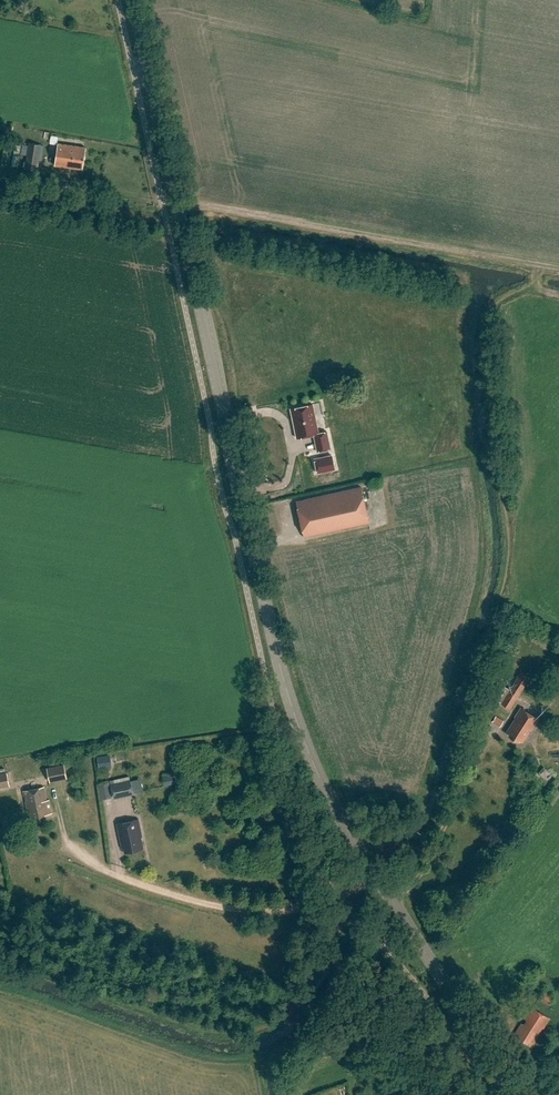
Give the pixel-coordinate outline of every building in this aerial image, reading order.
[(57,142),(54,164),(81,168),(84,146),(57,142)] [(41,144),(28,143),(25,168),(38,170),(41,144)] [(23,167),(25,155),(19,154),(17,166),(23,167)] [(312,403),(290,408),(296,439),(313,436),(317,453),(331,450),(327,432),(319,433),(312,403)] [(332,456),(315,460),(318,474),(335,470),(332,456)] [(361,485),(296,500),(304,536),(369,521),(361,485)] [(502,702),(510,708),(519,693),(517,692),(527,674),(520,671),(502,702)] [(520,739),(523,741),(531,730),(532,730),(539,718),(522,707),(518,712),(519,713),(507,731),(511,733),(510,735),(519,741),(520,739)] [(501,726),(504,720),(497,715),(493,721),(501,726)] [(110,755),(98,757),(99,769),(112,767),(124,765),(123,753),(110,755)] [(46,768),(49,783),(67,779),(64,764),(46,768)] [(7,772),(0,774),(0,787),(10,785),(7,772)] [(163,785),(174,785),(174,775),(163,774),(163,785)] [(111,784),(114,798),(133,793),(130,780),(111,784)] [(99,785),(102,801),(112,799),(109,783),(99,785)] [(45,813),(52,812),(50,799),(47,800),(45,787),(24,791),(31,823),(46,819),(45,813)] [(140,819),(118,823),(123,848),(124,847),(125,852),(144,849),(142,837),(143,836),(140,819)] [(553,998),(544,992),(539,999),(548,1005),(553,998)] [(522,1025),(515,1035),(527,1043),(529,1041),(533,1044),(549,1018),(531,1007),(524,1019),(526,1021),(523,1026),(522,1025)] [(553,1037),(548,1034),(544,1039),(550,1043),(553,1037)]
